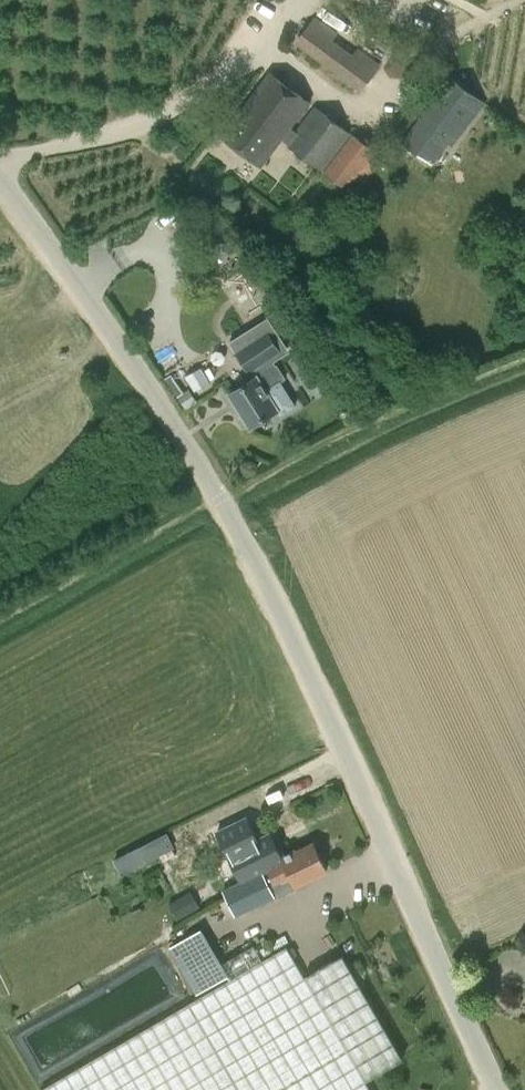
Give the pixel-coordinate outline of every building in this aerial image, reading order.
[(336,34),(312,16),(294,40),(361,90),(379,66),(356,49),(353,53),(333,38),(336,34)] [(261,165),(281,139),(289,145),(288,146),(324,171),(323,172),(348,189),(356,178),(361,182),(376,162),(370,158),(376,150),(353,133),(352,134),(315,105),(297,130),(291,126),(310,102),(269,71),(221,135),(261,165)] [(454,75),(406,139),(433,159),(449,138),(452,141),(484,98),(454,75)] [(242,275),(226,286),(246,318),(263,307),(242,275)] [(229,341),(254,379),(230,394),(250,427),(277,410),(280,415),(295,406),(292,401),(280,382),(287,378),(278,363),(277,363),(275,360),(291,350),(269,316),(229,341)] [(188,407),(199,399),(191,388),(180,395),(188,407)] [(267,870),(283,862),(280,857),(282,856),(270,833),(228,854),(242,882),(263,872),(267,870)] [(177,849),(170,836),(119,860),(126,874),(177,849)] [(283,862),(267,870),(275,885),(290,877),(294,886),(328,870),(315,842),(298,850),(297,849),(282,856),(280,857),(283,862)] [(263,872),(242,882),(223,891),(235,915),(275,895),(263,872)] [(194,909),(187,897),(169,906),(176,919),(194,909)] [(222,963),(202,928),(169,947),(196,994),(229,975),(231,978),(40,1088),(41,1089),(371,1089),(365,1081),(403,1058),(343,955),(305,977),(293,956),(296,953),(293,947),(289,949),(287,946),(263,960),(254,944),(222,963)]
